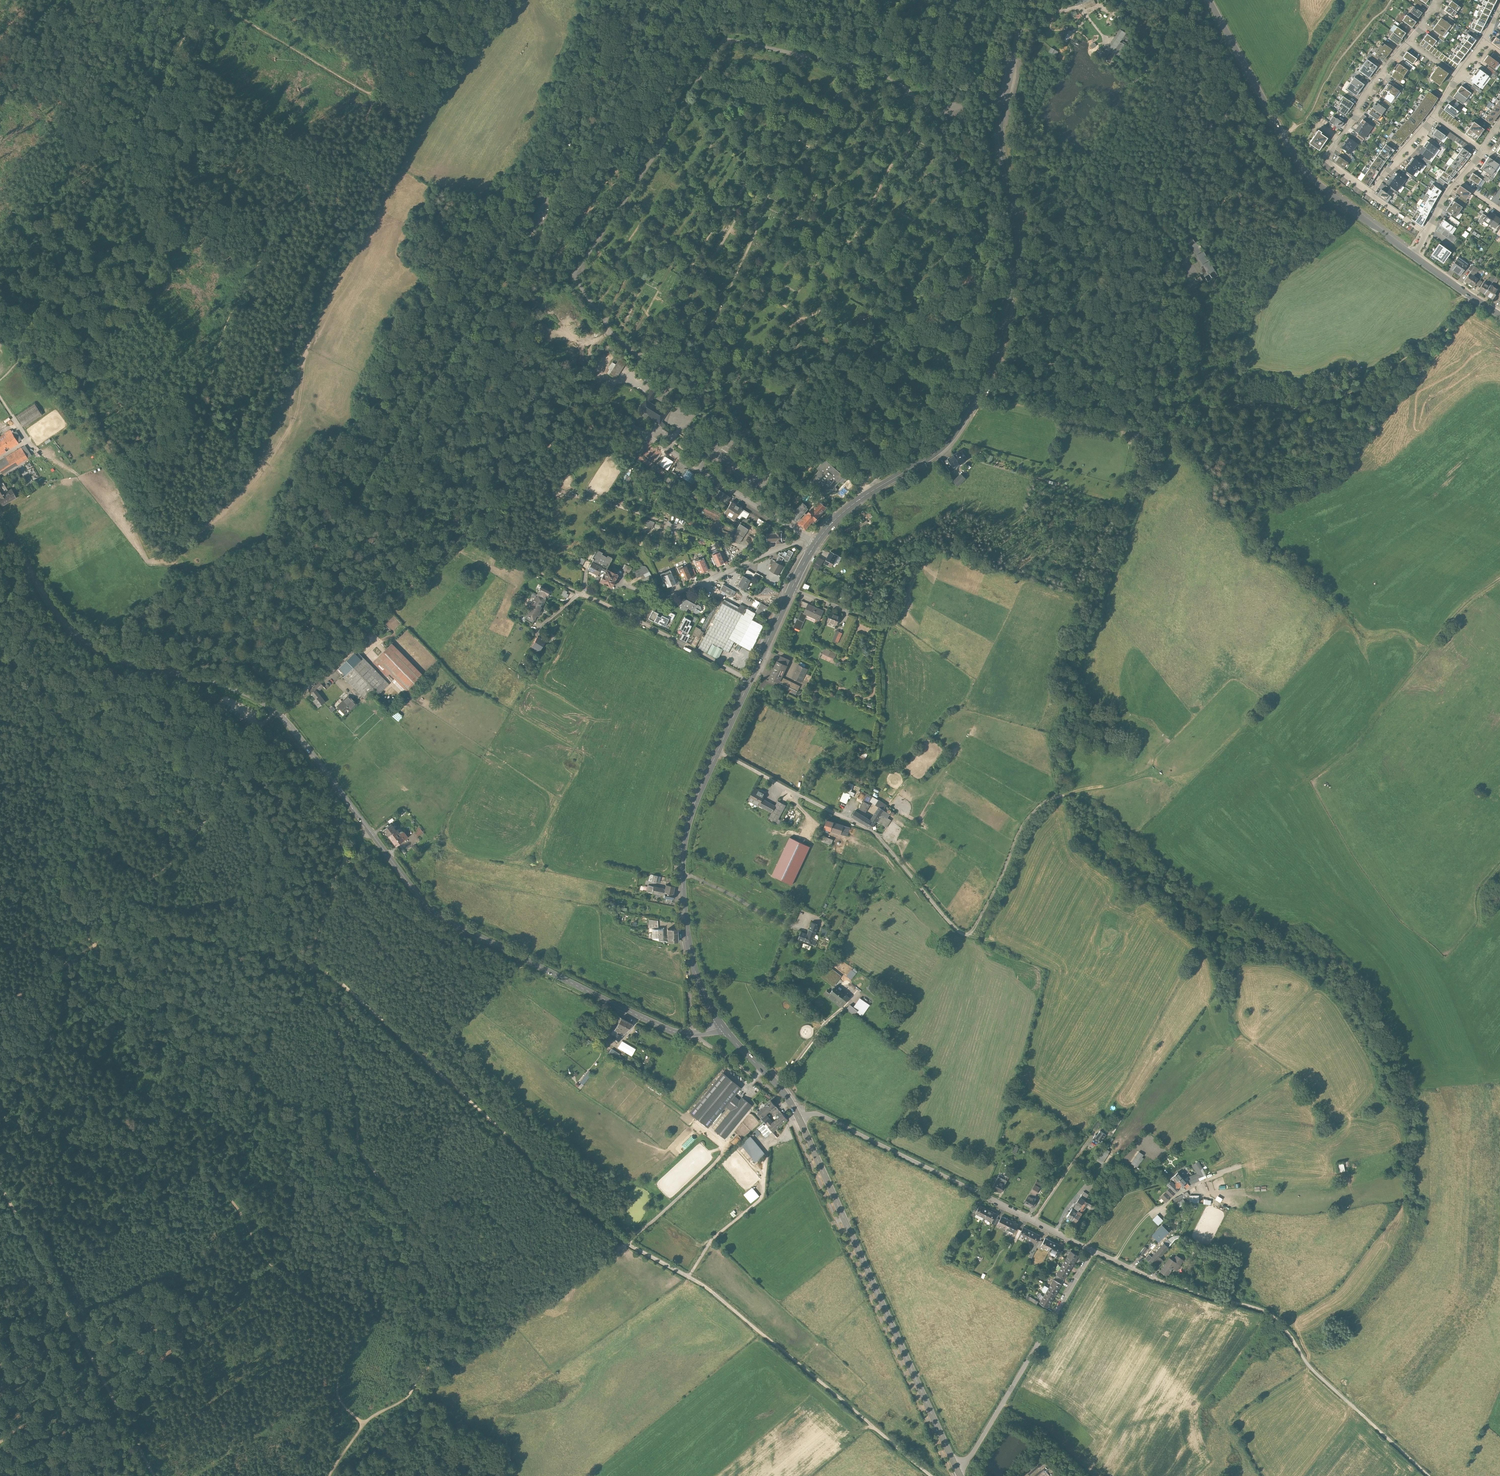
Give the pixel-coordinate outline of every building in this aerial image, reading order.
[(1077,6),(1084,3),(1087,8),(1096,4),(1095,0),(1077,0),(1074,1),(1077,6)] [(1491,11),(1494,5),(1484,0),(1482,3),(1483,4),(1482,6),(1491,11)] [(1460,7),(1451,1),(1448,6),(1457,12),(1460,7)] [(1418,18),(1422,13),(1413,6),(1409,12),(1418,18)] [(1448,6),(1444,11),(1453,17),(1457,12),(1448,6)] [(1488,16),(1491,11),(1482,6),(1481,8),(1480,8),(1478,11),(1488,16)] [(1486,22),(1488,16),(1478,11),(1476,14),(1477,15),(1476,17),(1486,22)] [(1402,21),(1412,28),(1416,22),(1406,15),(1402,21)] [(1483,27),(1486,22),(1476,17),(1475,19),(1474,19),(1473,22),(1483,27)] [(1448,24),(1441,18),(1437,24),(1447,31),(1451,25),(1448,24)] [(1478,32),(1480,33),(1483,27),(1473,22),(1471,25),(1472,26),(1471,28),(1478,32)] [(1437,24),(1433,29),(1441,35),(1443,37),(1447,31),(1437,24)] [(1402,39),(1406,33),(1397,27),(1393,32),(1393,33),(1402,39)] [(1130,34),(1120,28),(1109,45),(1119,51),(1130,34)] [(1389,38),(1398,45),(1402,39),(1393,33),(1389,38)] [(1427,34),(1423,40),(1433,47),(1437,41),(1427,34)] [(1463,38),(1472,45),(1476,40),(1472,37),(1468,34),(1466,36),(1465,35),(1463,38)] [(1496,37),(1492,43),(1499,49),(1499,40),(1496,37)] [(1460,44),(1469,50),(1472,45),(1463,38),(1461,41),(1462,42),(1460,44)] [(1441,53),(1433,47),(1423,40),(1419,44),(1437,57),(1441,53)] [(1378,49),(1387,55),(1391,50),(1382,43),(1378,49)] [(1456,48),(1465,55),(1469,50),(1460,44),(1459,46),(1458,45),(1456,48)] [(1057,56),(1059,51),(1050,47),(1048,52),(1057,56)] [(1373,54),(1383,61),(1387,55),(1378,49),(1377,48),(1373,54)] [(1453,53),(1461,60),(1465,55),(1456,48),(1453,51),(1454,51),(1453,53)] [(1407,51),(1403,57),(1413,64),(1417,59),(1407,51)] [(1454,70),(1457,65),(1448,58),(1442,53),(1438,58),(1454,70)] [(1450,55),(1448,58),(1457,65),(1461,60),(1453,53),(1451,55),(1450,55)] [(1498,63),(1499,64),(1499,57),(1494,53),(1490,58),(1498,63)] [(1488,55),(1483,61),(1494,69),(1498,63),(1490,58),(1488,55)] [(1373,72),(1377,67),(1367,60),(1363,65),(1373,72)] [(1415,68),(1406,61),(1404,63),(1414,70),(1415,68)] [(1408,70),(1398,64),(1394,69),(1404,76),(1408,70)] [(1359,71),(1369,78),(1373,72),(1363,65),(1359,71)] [(1429,78),(1439,86),(1448,74),(1438,66),(1429,78)] [(1488,67),(1486,69),(1495,76),(1496,76),(1498,74),(1488,67)] [(1394,69),(1390,75),(1399,82),(1404,76),(1394,69)] [(1488,76),(1478,69),(1474,74),(1484,82),(1488,76)] [(1495,76),(1486,69),(1485,72),(1494,78),(1495,76)] [(1474,74),(1470,80),(1480,87),(1484,82),(1474,74)] [(1360,90),(1364,85),(1361,82),(1362,81),(1355,76),(1350,83),(1360,90)] [(1353,94),(1356,96),(1360,90),(1350,83),(1345,89),(1353,95),(1353,94)] [(1398,91),(1388,83),(1384,89),(1394,96),(1398,91)] [(1473,85),(1471,88),(1479,93),(1480,94),(1482,91),(1473,85)] [(1471,93),(1461,86),(1457,91),(1467,99),(1471,93)] [(1479,93),(1471,88),(1469,90),(1477,96),(1479,93)] [(1384,89),(1380,95),(1390,102),(1394,96),(1384,89)] [(1457,91),(1453,97),(1463,104),(1467,99),(1457,91)] [(1434,103),(1437,98),(1428,92),(1425,97),(1434,103)] [(1349,109),(1353,103),(1343,96),(1339,102),(1340,103),(1349,109)] [(1431,108),(1434,103),(1425,97),(1421,101),(1431,108)] [(1428,113),(1431,108),(1421,101),(1418,106),(1428,113)] [(1387,109),(1376,102),(1372,108),(1382,115),(1383,115),(1387,109)] [(1336,109),(1345,115),(1349,109),(1340,103),(1336,109)] [(1499,111),(1499,109),(1492,103),(1489,108),(1497,115),(1499,111)] [(1453,107),(1448,104),(1443,111),(1454,118),(1458,111),(1453,107)] [(1424,118),(1428,113),(1418,106),(1414,111),(1424,118)] [(1372,108),(1368,114),(1377,120),(1382,115),(1372,108)] [(1494,120),(1497,115),(1489,108),(1485,113),(1494,120)] [(1420,122),(1424,118),(1414,111),(1411,116),(1420,122)] [(1443,111),(1440,116),(1457,128),(1460,123),(1454,118),(1443,111)] [(1481,118),(1490,124),(1494,120),(1485,113),(1481,118)] [(1329,122),(1338,129),(1342,123),(1333,116),(1329,122)] [(1416,127),(1420,122),(1411,116),(1407,121),(1416,127)] [(1373,127),(1363,120),(1359,125),(1369,133),(1373,127)] [(1412,131),(1416,127),(1407,121),(1407,120),(1403,125),(1412,131)] [(1484,129),(1474,122),(1465,134),(1475,141),(1484,129)] [(1438,124),(1435,128),(1445,135),(1462,148),(1471,154),(1474,149),(1438,124)] [(1359,125),(1355,131),(1365,138),(1369,133),(1359,125)] [(1399,129),(1407,136),(1412,131),(1403,125),(1402,125),(1399,129)] [(1435,128),(1431,134),(1441,141),(1445,135),(1435,128)] [(1398,129),(1395,134),(1404,140),(1407,136),(1399,129),(1398,129)] [(1309,143),(1319,150),(1327,138),(1321,133),(1321,132),(1318,130),(1309,143)] [(1394,133),(1390,138),(1400,145),(1404,140),(1395,134),(1394,133)] [(1348,137),(1344,142),(1354,149),(1357,144),(1348,137)] [(1437,148),(1427,141),(1423,146),(1433,154),(1437,148)] [(1350,154),(1354,149),(1344,142),(1341,147),(1350,154)] [(1390,156),(1394,150),(1393,149),(1386,144),(1381,150),(1390,156)] [(1423,146),(1419,152),(1429,160),(1433,154),(1423,146)] [(1467,160),(1471,154),(1462,148),(1458,154),(1467,160)] [(1385,162),(1390,156),(1381,150),(1377,156),(1385,162)] [(1462,166),(1467,160),(1458,154),(1454,160),(1462,166)] [(1338,156),(1334,161),(1343,167),(1347,162),(1338,156)] [(1381,168),(1385,162),(1377,156),(1373,162),(1381,168)] [(1499,164),(1488,157),(1484,163),(1495,170),(1499,164)] [(1423,165),(1413,158),(1409,164),(1418,170),(1419,171),(1423,165)] [(1428,164),(1423,160),(1421,159),(1419,161),(1429,168),(1431,166),(1428,164)] [(1457,172),(1462,166),(1454,160),(1453,160),(1449,166),(1457,172)] [(1377,174),(1381,168),(1373,162),(1368,168),(1369,169),(1377,174)] [(1484,163),(1480,169),(1491,176),(1495,170),(1484,163)] [(1409,164),(1405,169),(1413,175),(1414,173),(1416,173),(1418,170),(1409,164)] [(1452,177),(1457,172),(1449,166),(1448,166),(1444,172),(1452,177)] [(1373,180),(1377,174),(1369,169),(1365,175),(1373,180)] [(1439,177),(1447,183),(1452,177),(1444,172),(1443,171),(1439,177)] [(1405,179),(1395,172),(1391,178),(1401,185),(1405,179)] [(1407,172),(1405,175),(1410,178),(1414,180),(1415,178),(1407,172)] [(1473,173),(1469,179),(1478,185),(1482,179),(1473,173)] [(1361,181),(1369,186),(1373,180),(1365,175),(1361,181)] [(1391,178),(1387,184),(1397,191),(1401,185),(1391,178)] [(1438,196),(1442,190),(1432,184),(1428,189),(1429,189),(1438,196)] [(1460,186),(1456,192),(1466,199),(1470,193),(1460,186)] [(1391,197),(1381,189),(1377,195),(1387,202),(1391,197)] [(1435,201),(1438,196),(1429,189),(1425,194),(1426,195),(1435,201)] [(1432,207),(1435,201),(1426,195),(1422,200),(1423,200),(1432,207)] [(1420,206),(1429,212),(1432,207),(1423,200),(1419,205),(1420,206)] [(1462,207),(1453,200),(1449,205),(1459,212),(1462,207)] [(1449,205),(1446,210),(1455,217),(1459,212),(1449,205)] [(1417,212),(1426,218),(1429,212),(1420,206),(1416,211),(1417,212)] [(1426,218),(1417,212),(1413,218),(1422,225),(1426,218)] [(1495,216),(1489,212),(1483,220),(1489,224),(1495,216)] [(1499,220),(1499,219),(1495,216),(1489,224),(1495,228),(1499,220)] [(1444,220),(1440,226),(1449,232),(1453,226),(1444,220)] [(1457,238),(1440,226),(1437,230),(1454,242),(1457,238)] [(1197,242),(1191,246),(1194,250),(1193,251),(1196,256),(1195,256),(1198,261),(1197,262),(1200,266),(1199,267),(1202,272),(1201,272),(1207,282),(1218,276),(1197,242)] [(1451,252),(1439,243),(1431,255),(1443,263),(1451,252)] [(1458,257),(1450,269),(1460,276),(1468,264),(1458,257)] [(1474,266),(1474,267),(1471,271),(1470,273),(1472,275),(1474,272),(1476,273),(1479,269),(1474,266)] [(1478,279),(1472,275),(1470,273),(1464,281),(1472,286),(1478,279)] [(1490,285),(1491,284),(1496,277),(1492,274),(1486,282),(1490,285)] [(1497,275),(1496,277),(1491,284),(1493,286),(1492,286),(1494,287),(1499,277),(1497,275)] [(1489,286),(1483,282),(1480,287),(1478,290),(1484,294),(1489,286)] [(1490,285),(1489,286),(1484,294),(1492,299),(1495,295),(1494,294),(1497,289),(1494,287),(1492,286),(1493,286),(1491,284),(1490,285)] [(614,361),(607,372),(618,378),(626,365),(619,361),(618,363),(614,361)] [(651,378),(645,374),(642,380),(646,382),(645,383),(648,385),(648,384),(648,383),(651,378)] [(653,386),(646,397),(637,411),(643,415),(642,416),(646,418),(647,417),(652,420),(659,425),(672,405),(668,402),(663,410),(658,407),(650,403),(662,384),(651,378),(648,383),(648,384),(653,386)] [(619,408),(624,400),(617,396),(612,404),(619,408)] [(43,415),(36,404),(18,416),(25,427),(43,415)] [(20,444),(19,442),(13,433),(11,430),(0,437),(0,457),(20,444)] [(17,431),(13,433),(19,442),(22,439),(17,431)] [(25,445),(21,448),(28,458),(31,456),(25,445)] [(0,461),(0,469),(3,474),(28,459),(28,458),(21,448),(0,461)] [(944,465),(950,473),(957,468),(957,467),(965,461),(964,460),(967,458),(961,450),(945,461),(946,463),(944,465)] [(674,463),(665,457),(659,466),(668,471),(674,463)] [(847,480),(826,461),(818,470),(820,472),(809,483),(825,497),(830,491),(833,495),(847,480)] [(685,469),(680,477),(693,485),(698,477),(685,469)] [(961,474),(953,482),(958,487),(965,479),(969,474),(965,471),(961,475),(961,474)] [(12,489),(6,492),(1,484),(4,482),(0,476),(0,503),(2,506),(17,497),(12,489)] [(731,498),(717,490),(713,496),(727,504),(731,498)] [(737,506),(731,502),(724,513),(735,520),(737,517),(740,519),(742,516),(746,519),(749,514),(742,509),(737,506)] [(806,533),(828,510),(820,502),(798,525),(806,533)] [(810,510),(804,504),(791,517),(798,523),(810,510)] [(864,510),(868,515),(875,510),(871,504),(864,510)] [(720,514),(703,506),(699,514),(716,522),(720,514)] [(764,522),(759,519),(756,524),(761,527),(764,522)] [(770,526),(766,523),(762,529),(767,532),(770,526)] [(739,545),(749,530),(740,525),(737,529),(736,534),(734,541),(739,545)] [(734,534),(722,530),(720,536),(731,540),(734,534)] [(777,533),(777,536),(767,537),(768,544),(777,544),(777,546),(783,546),(783,543),(786,542),(787,541),(788,539),(787,537),(786,536),(785,536),(783,536),(783,533),(777,533)] [(720,552),(711,556),(716,568),(724,565),(720,552)] [(840,557),(831,552),(824,564),(833,569),(840,557)] [(703,560),(694,564),(699,576),(708,572),(703,560)] [(601,569),(591,563),(586,572),(596,578),(601,569)] [(784,568),(776,563),(771,573),(778,577),(784,568)] [(630,573),(632,566),(626,564),(624,571),(630,573)] [(637,570),(641,575),(648,570),(645,565),(637,570)] [(686,567),(678,571),(683,583),(691,579),(686,567)] [(746,571),(745,574),(752,577),(760,582),(763,577),(756,572),(755,574),(748,570),(746,571)] [(618,577),(605,571),(598,585),(611,591),(618,577)] [(668,589),(676,586),(670,573),(661,577),(664,584),(665,583),(668,589)] [(744,576),(743,576),(737,586),(745,590),(751,580),(750,580),(744,576)] [(552,589),(541,584),(526,614),(537,619),(552,589)] [(735,592),(723,584),(720,590),(717,588),(716,590),(724,595),(724,594),(729,597),(730,595),(732,597),(735,592)] [(697,606),(684,599),(679,609),(686,613),(688,609),(694,612),(697,606)] [(800,611),(801,612),(806,603),(801,600),(798,607),(801,608),(800,611)] [(744,612),(724,601),(698,649),(718,660),(744,612)] [(769,608),(761,604),(756,612),(765,616),(769,608)] [(801,612),(794,628),(801,631),(808,616),(821,622),(825,612),(808,605),(804,614),(801,612)] [(658,614),(652,612),(648,620),(653,622),(657,615),(658,614)] [(653,622),(653,623),(665,629),(669,621),(657,615),(653,622)] [(831,615),(828,623),(838,627),(841,619),(831,615)] [(691,625),(682,620),(676,632),(685,637),(691,625)] [(696,646),(703,630),(694,627),(691,634),(695,636),(691,645),(696,646)] [(832,641),(839,643),(842,632),(836,630),(832,641)] [(547,639),(539,634),(531,648),(540,652),(547,639)] [(426,675),(392,641),(372,660),(406,695),(426,675)] [(390,683),(356,649),(335,669),(369,704),(390,683)] [(838,654),(825,649),(821,659),(833,664),(838,654)] [(791,662),(780,657),(769,681),(780,686),(780,684),(783,679),(791,662)] [(809,671),(798,666),(792,681),(802,685),(809,671)] [(801,687),(783,679),(780,684),(798,693),(801,687)] [(326,700),(317,688),(308,693),(318,706),(326,700)] [(358,703),(348,694),(337,705),(347,714),(358,703)] [(949,721),(941,720),(941,729),(949,729),(949,721)] [(766,793),(755,788),(748,801),(772,813),(769,818),(778,823),(787,805),(779,801),(776,805),(764,798),(766,793)] [(849,790),(848,793),(842,791),(838,800),(845,803),(849,794),(853,796),(854,792),(849,790)] [(866,813),(873,802),(880,806),(872,818),(877,821),(883,825),(888,827),(893,820),(888,817),(891,813),(885,809),(888,805),(868,793),(859,808),(866,813)] [(857,809),(852,816),(873,828),(877,821),(872,818),(857,809)] [(850,827),(827,819),(824,829),(847,837),(850,827)] [(383,830),(388,836),(396,830),(391,824),(383,830)] [(388,836),(396,846),(408,837),(404,832),(400,834),(397,830),(396,830),(388,836)] [(837,840),(822,835),(820,840),(834,846),(837,840)] [(661,876),(651,874),(649,881),(659,883),(661,876)] [(676,886),(666,884),(665,888),(664,895),(663,897),(673,899),(676,886)] [(665,888),(647,885),(646,892),(664,895),(665,888)] [(650,928),(657,928),(657,919),(648,919),(649,933),(650,933),(650,928)] [(799,939),(812,944),(820,924),(812,921),(807,933),(802,931),(799,939)] [(678,928),(667,929),(668,942),(679,942),(678,928)] [(663,929),(653,929),(653,938),(663,940),(663,929)] [(840,979),(824,966),(818,973),(834,986),(840,979)] [(851,997),(836,986),(832,993),(828,990),(824,995),(842,1009),(851,997)] [(855,1016),(860,1011),(862,1013),(868,1005),(861,999),(854,1007),(851,1004),(847,1010),(855,1016)] [(633,1024),(615,1015),(609,1027),(610,1028),(607,1031),(615,1036),(613,1040),(615,1043),(617,1040),(619,1041),(633,1024)] [(708,1128),(726,1107),(731,1111),(714,1131),(726,1140),(753,1106),(742,1097),(740,1100),(735,1096),(742,1088),(723,1072),(689,1113),(708,1128)] [(584,1073),(579,1082),(583,1085),(589,1076),(584,1073)] [(772,1100),(757,1113),(762,1119),(767,1115),(777,1106),(772,1100)] [(789,1120),(784,1114),(776,1120),(781,1126),(789,1120)] [(771,1119),(767,1115),(762,1119),(767,1123),(771,1119)] [(1109,1130),(1106,1135),(1111,1138),(1123,1119),(1117,1115),(1110,1125),(1113,1127),(1111,1131),(1109,1130)] [(771,1119),(767,1123),(774,1132),(781,1126),(776,1120),(774,1122),(772,1119),(771,1119)] [(765,1122),(757,1129),(765,1139),(774,1132),(767,1123),(765,1122)] [(1095,1134),(1093,1139),(1100,1143),(1106,1134),(1100,1131),(1097,1136),(1095,1134)] [(766,1155),(751,1136),(741,1144),(756,1163),(766,1155)] [(1108,1154),(1103,1151),(1097,1160),(1102,1164),(1108,1154)] [(1143,1155),(1139,1152),(1131,1163),(1137,1167),(1143,1158),(1141,1157),(1143,1155)] [(1203,1168),(1198,1162),(1192,1166),(1197,1174),(1184,1179),(1190,1185),(1206,1178),(1203,1168)] [(1342,1162),(1335,1163),(1337,1172),(1344,1171),(1342,1162)] [(997,1179),(992,1188),(1001,1192),(1008,1178),(1000,1173),(997,1179)] [(1184,1179),(1178,1173),(1171,1180),(1175,1184),(1179,1188),(1182,1185),(1186,1189),(1190,1185),(1184,1179)] [(1175,1184),(1171,1180),(1167,1184),(1170,1187),(1161,1196),(1166,1201),(1179,1188),(1175,1184)] [(1037,1181),(1030,1193),(1036,1196),(1043,1184),(1037,1181)] [(759,1196),(752,1188),(744,1194),(751,1203),(759,1196)] [(1074,1208),(1078,1211),(1082,1213),(1085,1208),(1091,1211),(1094,1206),(1085,1201),(1089,1195),(1083,1191),(1075,1204),(1076,1205),(1074,1208)] [(1186,1203),(1182,1195),(1174,1200),(1178,1207),(1186,1203)] [(1029,1196),(1024,1205),(1031,1209),(1036,1200),(1029,1196)] [(978,1209),(976,1213),(984,1218),(988,1209),(980,1205),(978,1209)] [(1067,1217),(1072,1221),(1078,1211),(1074,1208),(1073,1207),(1067,1217)] [(988,1209),(984,1218),(992,1222),(994,1217),(996,1214),(988,1209)] [(1072,1221),(1077,1224),(1083,1214),(1082,1213),(1078,1211),(1072,1221)] [(1157,1215),(1153,1220),(1158,1225),(1163,1220),(1157,1215)] [(1010,1220),(1002,1216),(1000,1220),(998,1224),(1006,1229),(1010,1220)] [(1018,1224),(1010,1220),(1006,1229),(1014,1233),(1016,1228),(1018,1224)] [(1162,1225),(1152,1235),(1159,1241),(1168,1232),(1162,1225)] [(1022,1231),(1019,1235),(1027,1239),(1031,1232),(1023,1228),(1022,1231)] [(1031,1232),(1027,1239),(1035,1243),(1037,1240),(1039,1236),(1031,1232)] [(1044,1242),(1041,1247),(1049,1251),(1053,1242),(1046,1238),(1044,1242)] [(1035,1243),(1029,1256),(1032,1258),(1037,1247),(1040,1241),(1037,1240),(1035,1243)] [(1053,1242),(1049,1251),(1057,1255),(1060,1250),(1061,1246),(1053,1242)] [(1146,1258),(1156,1268),(1163,1260),(1159,1257),(1168,1247),(1164,1244),(1152,1257),(1149,1255),(1146,1258)] [(1080,1257),(1071,1252),(1066,1259),(1075,1265),(1080,1257)] [(1169,1257),(1161,1271),(1167,1275),(1173,1267),(1177,1270),(1184,1260),(1176,1255),(1173,1260),(1169,1257)] [(1075,1265),(1066,1259),(1062,1267),(1070,1272),(1075,1265)] [(1070,1272),(1062,1267),(1057,1275),(1064,1279),(1066,1280),(1070,1272)] [(1061,1284),(1054,1280),(1049,1288),(1058,1293),(1063,1285),(1061,1284)] [(1058,1293),(1049,1288),(1049,1289),(1046,1293),(1044,1296),(1052,1301),(1058,1293)] [(1052,1301),(1044,1296),(1039,1305),(1047,1310),(1052,1301)] [(1046,1461),(1039,1468),(1042,1471),(1036,1475),(1059,1475),(1046,1461)]
